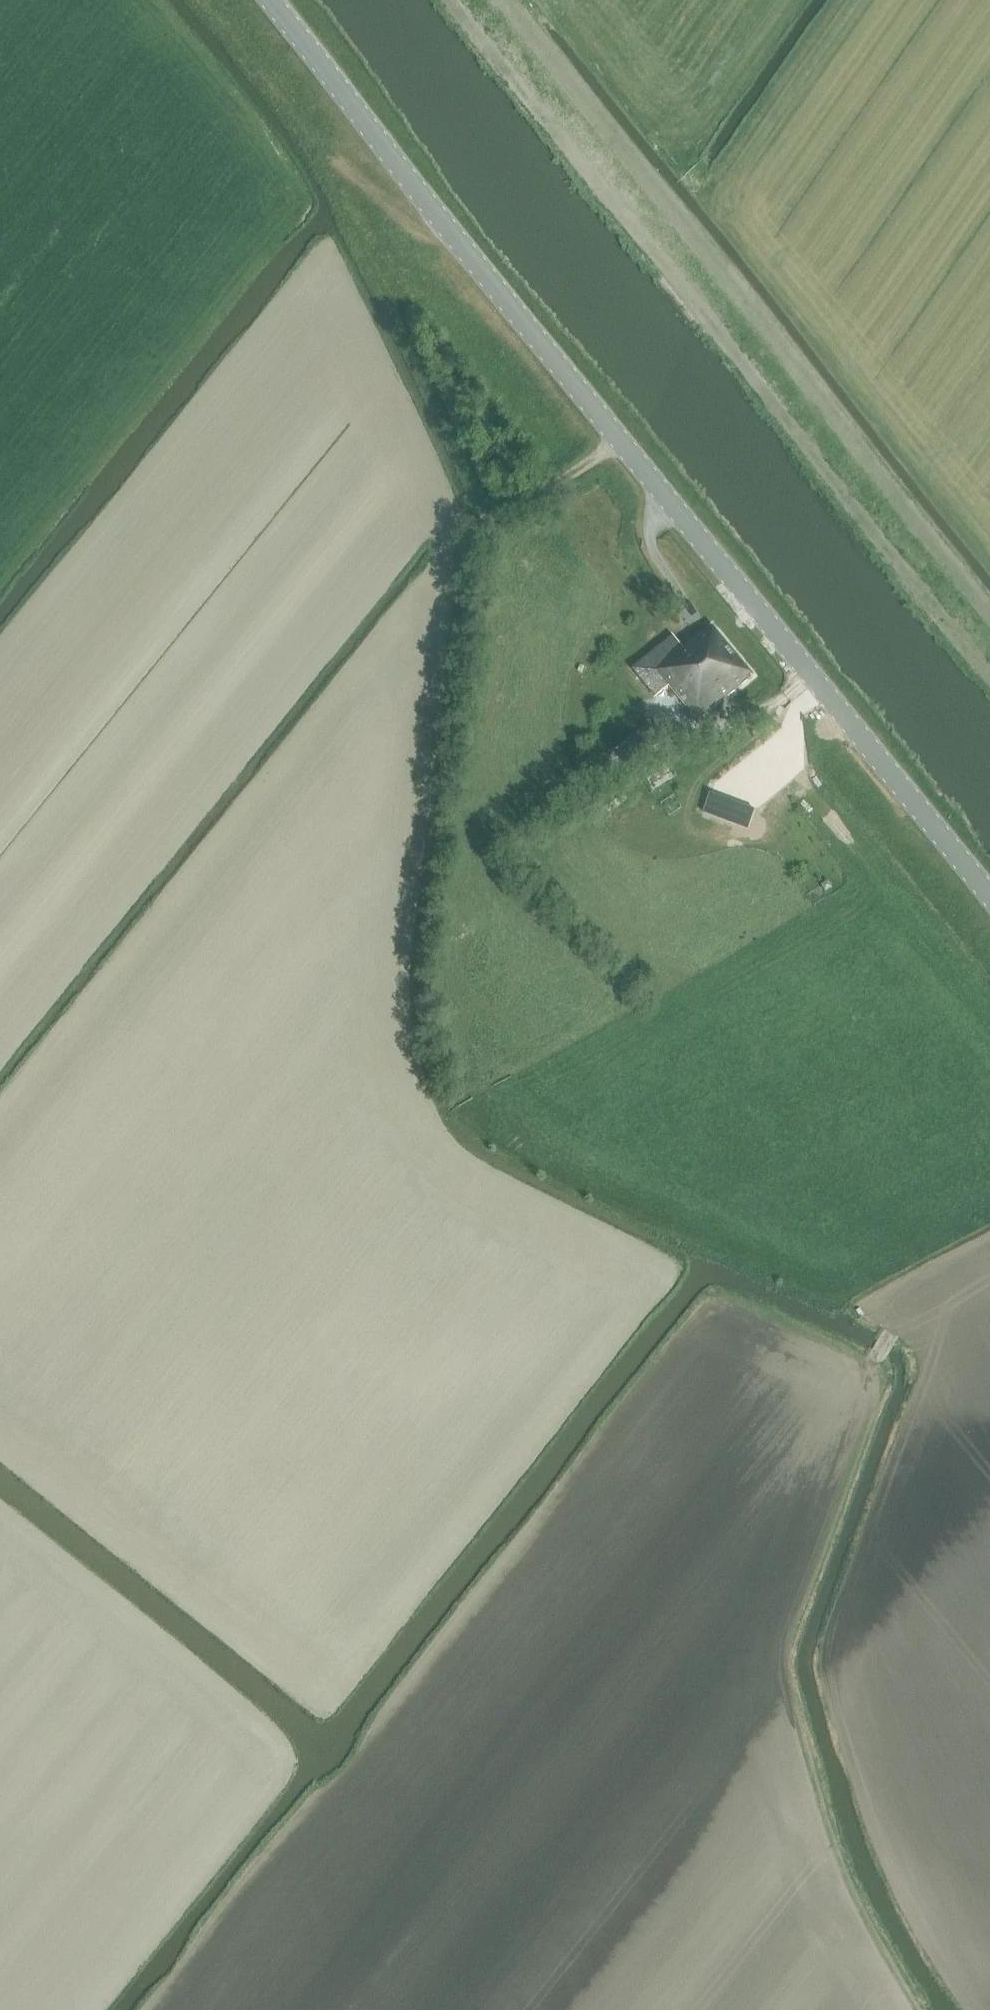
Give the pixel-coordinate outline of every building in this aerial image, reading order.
[(691,707),(702,720),(755,675),(714,625),(659,671),(689,708),(691,707)] [(635,754),(627,743),(615,751),(623,763),(635,754)]
